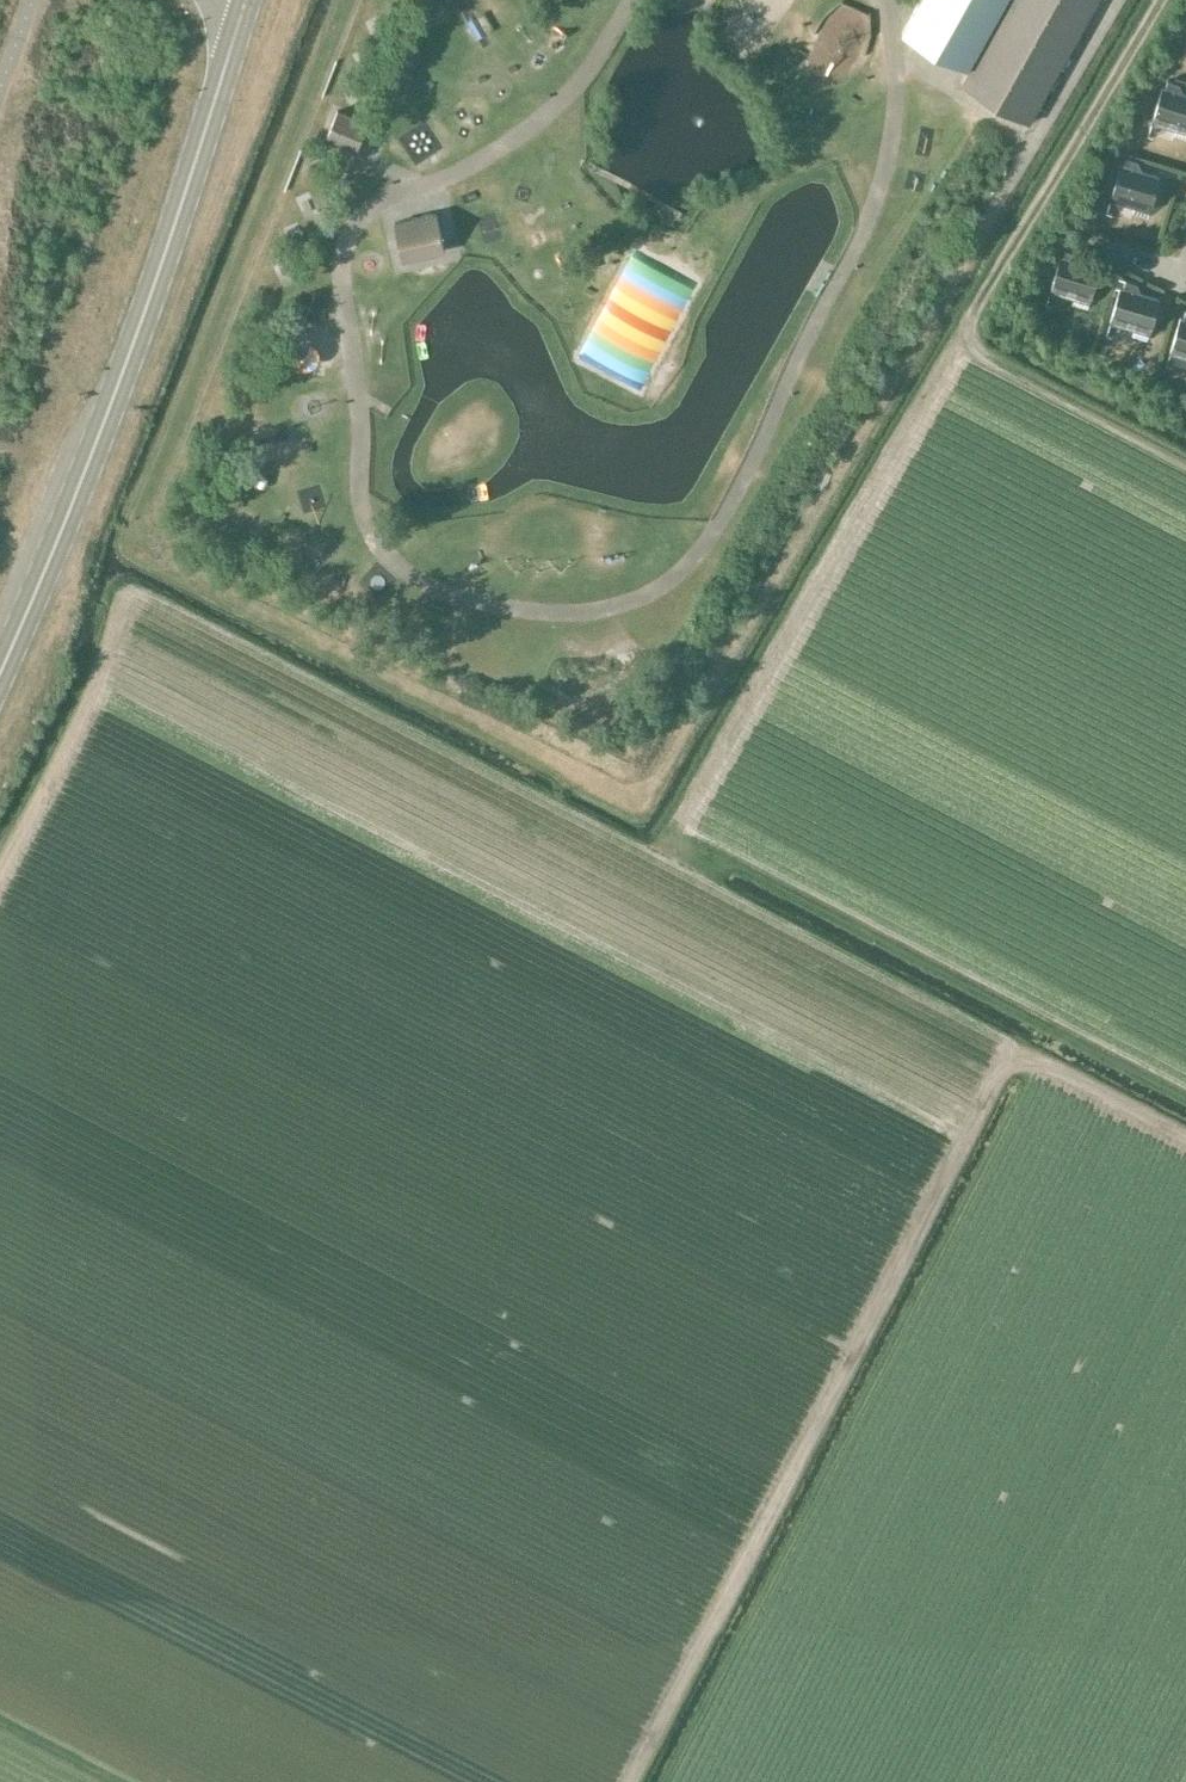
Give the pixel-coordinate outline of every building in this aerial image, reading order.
[(903,30),(971,68),(962,84),(1029,122),(1096,0),(920,0),(903,30)] [(1152,120),(1153,120),(1154,118),(1177,125),(1174,134),(1185,138),(1185,93),(1176,90),(1179,82),(1167,78),(1165,87),(1162,86),(1152,120)] [(337,108),(326,136),(357,148),(367,120),(337,108)] [(1120,163),(1110,197),(1112,197),(1112,195),(1135,202),(1132,211),(1147,216),(1160,175),(1135,167),(1137,159),(1126,156),(1123,164),(1120,163)] [(404,260),(446,250),(438,210),(395,220),(404,260)] [(1075,293),(1072,303),(1087,307),(1089,300),(1099,266),(1074,259),(1077,251),(1065,247),(1063,256),(1060,255),(1050,289),(1051,289),(1052,287),(1075,293)] [(1120,285),(1110,319),(1111,320),(1112,317),(1135,324),(1132,334),(1147,338),(1159,297),(1134,290),(1137,281),(1125,278),(1123,286),(1120,285)] [(1170,350),(1171,350),(1172,348),(1185,352),(1185,309),(1183,317),(1180,316),(1170,350)]
